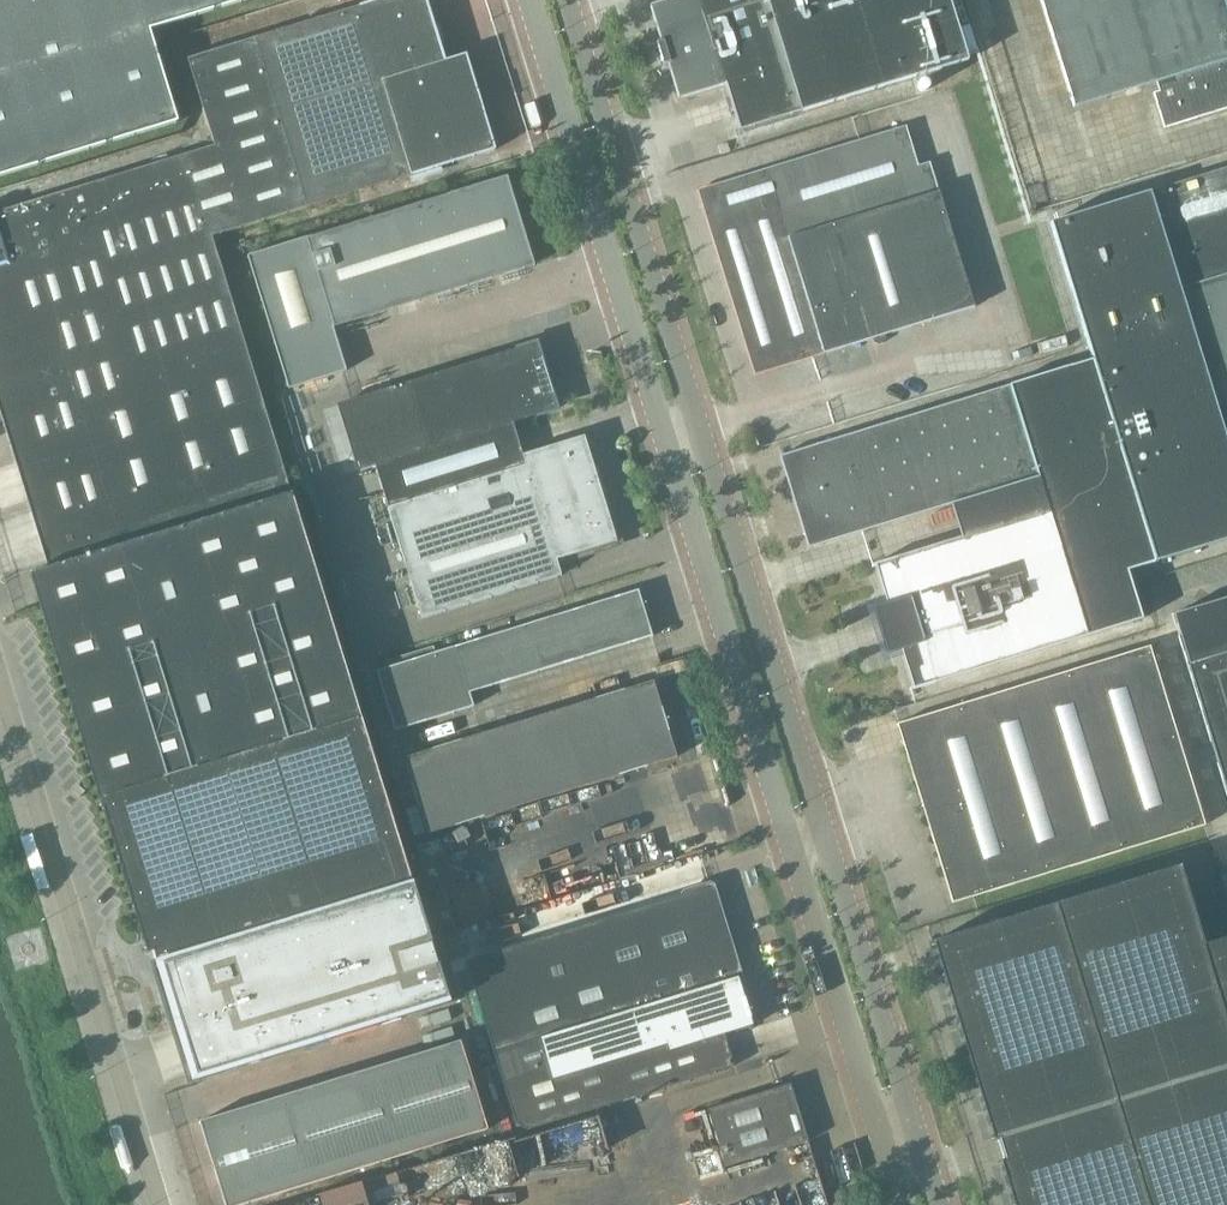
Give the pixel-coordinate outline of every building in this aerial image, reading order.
[(427,0),(376,0),(187,58),(211,135),(206,137),(209,147),(63,192),(0,211),(0,267),(7,265),(18,301),(19,302),(35,355),(35,356),(51,407),(3,422),(48,569),(30,575),(99,799),(147,954),(153,952),(156,961),(150,963),(187,1084),(193,1082),(449,1003),(361,719),(298,516),(302,515),(300,507),(296,509),(291,494),(212,237),(495,149),(466,54),(459,56),(445,60),(441,46),(427,0)] [(178,122),(150,30),(247,0),(0,0),(0,177),(178,122)] [(657,42),(664,65),(668,64),(679,99),(725,85),(739,131),(968,60),(950,0),(669,0),(650,6),(661,41),(657,42)] [(1074,107),(1157,82),(1160,91),(1154,93),(1165,128),(1226,108),(1226,0),(1041,0),(1074,107)] [(919,165),(906,126),(699,190),(756,375),(975,307),(930,162),(919,165)] [(1010,385),(780,456),(809,548),(1039,477),(1049,510),(872,565),(873,567),(876,566),(887,603),(872,608),(887,655),(901,651),(912,688),(909,689),(910,691),(1141,618),(1127,570),(1226,540),(1226,168),(1149,192),(1050,222),(1092,360),(1010,385)] [(535,265),(507,176),(308,238),(307,237),(248,256),(289,389),(346,371),(333,327),(535,265)] [(447,299),(451,310),(480,299),(476,288),(447,299)] [(537,343),(406,383),(351,401),(372,467),(375,466),(427,450),(513,423),(557,409),(537,343)] [(513,423),(427,450),(375,466),(388,508),(422,619),(561,576),(557,560),(617,542),(585,436),(523,455),(513,423)] [(652,636),(638,590),(377,671),(395,731),(473,707),(469,693),(652,636)] [(1173,615),(1226,792),(1226,599),(1173,615)] [(898,725),(931,830),(953,902),(1204,825),(1150,647),(898,725)] [(404,759),(427,835),(677,758),(653,681),(404,759)] [(1004,1160),(1000,1161),(1013,1204),(1226,1204),(1226,938),(1204,945),(1180,866),(932,942),(994,1141),(998,1140),(1004,1160)] [(725,1033),(754,1024),(746,996),(745,996),(710,885),(476,957),(470,969),(517,1122),(529,1128),(735,1065),(725,1033)] [(287,1094),(200,1121),(225,1204),(242,1204),(488,1129),(461,1041),(287,1094)] [(808,1142),(794,1094),(791,1084),(708,1109),(725,1167),(808,1142)]
